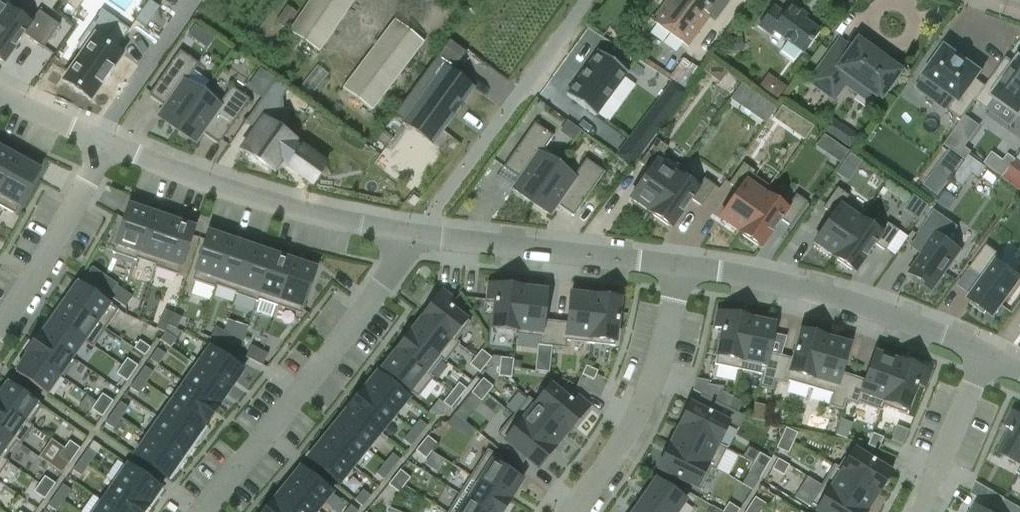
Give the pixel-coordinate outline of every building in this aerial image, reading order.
[(15,3),(11,0),(0,0),(0,25),(15,3)] [(288,31),(319,53),(355,0),(309,0),(288,31)] [(708,16),(704,13),(713,0),(669,0),(653,21),(687,46),(708,16)] [(0,25),(0,60),(1,61),(1,60),(5,62),(24,35),(43,48),(59,25),(39,11),(35,16),(15,3),(0,25)] [(818,32),(803,21),(797,17),(800,13),(791,6),(784,16),(773,8),(759,27),(771,36),(773,32),(803,54),(818,32)] [(374,108),(426,40),(396,17),(344,86),(374,108)] [(84,51),(63,81),(91,100),(123,54),(116,49),(129,30),(118,22),(104,41),(89,30),(77,47),(84,51)] [(451,73),(466,53),(448,39),(430,63),(441,71),(412,110),(442,133),(474,90),(451,73)] [(895,83),(895,79),(900,72),(898,70),(897,66),(889,60),(885,61),(872,52),(870,55),(855,44),(851,50),(839,41),(810,82),(829,95),(844,74),(880,99),(885,92),(889,91),(895,83)] [(974,84),(977,79),(980,74),(981,74),(982,73),(980,71),(980,72),(947,48),(946,47),(944,48),(945,48),(925,76),(956,99),(948,110),(962,120),(983,91),(974,84)] [(177,130),(205,90),(204,89),(201,93),(186,82),(199,64),(180,51),(149,95),(166,107),(159,117),(177,130)] [(602,54),(571,98),(600,118),(631,74),(602,54)] [(685,57),(672,76),(687,86),(700,67),(685,57)] [(715,61),(709,70),(724,80),(730,70),(715,61)] [(962,120),(974,128),(982,117),(1000,130),(1019,143),(1019,142),(1019,83),(1019,82),(1018,84),(1019,84),(1017,86),(1007,79),(1002,85),(992,78),(983,91),(962,120)] [(329,173),(325,167),(325,166),(316,158),(293,142),(294,140),(277,128),(282,118),(283,107),(282,96),(288,88),(275,79),(245,123),(257,131),(242,151),(272,172),(280,161),(313,184),(313,183),(319,187),(332,189),(332,181),(329,173)] [(652,107),(666,118),(687,91),(673,80),(652,107)] [(221,101),(205,90),(177,130),(195,143),(202,133),(219,144),(250,100),(231,87),(221,101)] [(788,129),(796,116),(781,106),(773,118),(788,129)] [(513,189),(531,202),(559,162),(543,151),(553,136),(535,123),(503,168),(520,180),(513,189)] [(393,138),(384,131),(376,140),(386,148),(393,138)] [(820,144),(844,161),(853,150),(828,132),(820,144)] [(651,213),(683,168),(663,155),(668,148),(656,140),(640,164),(650,171),(631,199),(651,213)] [(19,159),(0,149),(0,193),(19,159)] [(993,151),(985,161),(1004,175),(1016,158),(1009,153),(1004,160),(993,151)] [(839,171),(852,180),(866,161),(854,152),(839,171)] [(964,166),(974,173),(979,177),(986,168),(970,157),(964,166)] [(1005,174),(1019,185),(1019,161),(1017,158),(1005,174)] [(19,159),(0,193),(0,206),(16,214),(40,171),(19,159)] [(561,163),(559,162),(531,202),(550,215),(557,205),(573,217),(605,172),(586,159),(573,177),(558,167),(561,163)] [(740,233),(772,188),(753,175),(755,172),(743,164),(729,184),(739,191),(720,219),(740,233)] [(683,168),(651,213),(654,215),(653,215),(668,226),(669,225),(672,227),(691,199),(702,207),(715,187),(704,179),(702,181),(683,168)] [(773,189),(772,188),(740,233),(743,235),(742,236),(757,246),(758,245),(761,247),(781,219),(791,227),(808,203),(796,195),(788,205),(770,193),(773,189)] [(834,257),(863,216),(844,203),(849,196),(837,188),(823,208),(833,215),(814,243),(834,257)] [(945,192),(938,201),(947,208),(953,198),(945,192)] [(113,253),(135,261),(151,213),(129,206),(113,253)] [(965,251),(953,242),(963,228),(941,212),(921,239),(933,248),(914,274),(937,291),(954,266),(956,267),(966,253),(964,252),(965,251)] [(151,213),(135,261),(136,261),(137,258),(155,265),(155,267),(156,267),(172,220),(151,213)] [(863,216),(834,257),(837,259),(836,260),(851,270),(852,270),(855,272),(875,244),(885,251),(899,231),(887,223),(882,230),(863,216)] [(172,220),(156,267),(178,275),(194,228),(172,220)] [(215,288),(231,241),(208,233),(192,280),(215,288)] [(236,295),(252,248),(231,241),(215,288),(216,288),(217,286),(236,292),(235,294),(236,295)] [(1019,282),(1019,278),(999,262),(1003,257),(987,246),(970,268),(985,279),(970,300),(973,302),(971,304),(984,314),(986,311),(994,317),(1009,296),(1012,298),(1019,287),(1019,282)] [(257,302),(273,255),(252,248),(236,295),(257,302)] [(259,300),(278,306),(293,262),(273,255),(257,302),(258,302),(259,300)] [(316,269),(293,262),(278,306),(301,314),(316,269)] [(79,282),(66,301),(106,329),(119,310),(79,282)] [(492,327),(517,330),(522,288),(490,284),(488,300),(495,301),(492,327)] [(118,302),(125,291),(117,286),(110,296),(118,302)] [(522,288),(517,330),(540,333),(539,346),(552,347),(555,322),(543,320),(547,291),(522,288)] [(125,291),(118,302),(125,307),(133,297),(125,291)] [(423,316),(451,339),(466,320),(450,307),(455,302),(442,292),(423,316)] [(555,322),(552,347),(566,349),(567,336),(591,339),(596,297),(570,294),(567,323),(555,322)] [(596,296),(596,297),(591,339),(615,342),(620,299),(596,296)] [(66,301),(53,319),(85,341),(86,340),(94,346),(106,329),(66,301)] [(160,322),(168,326),(174,314),(165,310),(160,322)] [(717,355),(741,360),(750,319),(718,312),(715,328),(722,329),(717,355)] [(182,318),(174,314),(168,326),(177,330),(182,318)] [(410,333),(438,356),(451,339),(423,316),(410,333)] [(40,334),(39,335),(73,359),(85,341),(53,319),(42,335),(40,334)] [(761,378),(775,381),(781,356),(768,353),(775,324),(750,319),(741,360),(764,365),(761,378)] [(224,332),(216,327),(210,339),(218,343),(224,332)] [(791,372),(813,378),(825,338),(825,337),(801,330),(793,359),(781,356),(775,381),(787,384),(791,372)] [(171,347),(177,340),(166,332),(160,340),(171,347)] [(224,332),(218,343),(227,347),(233,336),(224,332)] [(396,350),(425,373),(438,356),(410,333),(396,350)] [(61,377),(73,359),(39,335),(27,353),(61,377)] [(849,345),(825,338),(813,378),(836,385),(832,397),(845,401),(853,376),(841,373),(849,345)] [(145,356),(150,348),(140,341),(134,348),(145,356)] [(246,357),(254,361),(260,350),(252,346),(246,357)] [(211,348),(198,367),(229,389),(242,370),(211,348)] [(157,349),(150,360),(158,365),(166,355),(157,349)] [(260,350),(254,361),(262,366),(268,354),(260,350)] [(425,373),(396,350),(382,369),(410,391),(425,373)] [(481,350),(476,357),(486,365),(492,358),(481,350)] [(48,395),(61,377),(27,353),(26,354),(28,355),(16,373),(48,395)] [(853,376),(845,401),(858,405),(862,393),(884,401),(899,361),(875,353),(865,380),(853,376)] [(486,365),(476,357),(470,365),(480,373),(486,365)] [(513,368),(514,359),(501,358),(500,367),(513,368)] [(122,366),(133,374),(138,366),(127,359),(122,366)] [(899,361),(884,401),(908,410),(917,385),(923,388),(929,372),(899,361)] [(127,381),(133,374),(122,366),(116,374),(127,381)] [(598,371),(586,366),(582,375),(594,380),(598,371)] [(145,367),(137,377),(146,383),(153,372),(145,367)] [(185,385),(218,407),(218,406),(229,389),(198,367),(185,385)] [(513,368),(500,367),(498,376),(512,378),(513,368)] [(363,391),(393,416),(408,398),(378,374),(364,390),(363,390),(363,391)] [(146,383),(137,377),(130,388),(138,394),(146,383)] [(477,386),(487,394),(493,387),(483,379),(477,386)] [(0,395),(0,403),(30,423),(42,406),(9,382),(0,395)] [(451,393),(459,399),(466,389),(459,383),(451,393)] [(185,385),(173,402),(205,425),(218,407),(185,385)] [(551,385),(535,405),(568,432),(589,407),(576,397),(572,402),(551,385)] [(487,394),(477,386),(471,393),(481,401),(487,394)] [(393,416),(363,391),(349,407),(380,432),(393,416)] [(459,399),(451,393),(443,403),(451,409),(459,399)] [(732,399),(720,393),(716,402),(728,408),(732,399)] [(102,394),(97,402),(108,409),(113,401),(102,394)] [(102,417),(108,409),(97,402),(92,409),(102,417)] [(120,402),(113,413),(121,418),(128,408),(120,402)] [(205,425),(173,402),(161,420),(192,442),(204,425),(205,426),(205,425)] [(18,443),(21,445),(34,426),(30,423),(0,403),(0,430),(18,443)] [(690,404),(679,426),(717,445),(728,423),(690,404)] [(521,422),(554,449),(568,432),(535,405),(521,422)] [(380,432),(349,407),(348,408),(349,409),(336,425),(366,449),(380,432)] [(1019,464),(1019,415),(1014,412),(1006,427),(1013,430),(1001,453),(1019,464)] [(114,429),(121,418),(113,413),(105,423),(114,429)] [(161,420),(148,438),(180,460),(192,442),(161,420)] [(420,420),(411,430),(419,436),(427,426),(420,420)] [(554,449),(521,422),(505,441),(538,469),(554,449)] [(353,466),(366,449),(336,425),(323,442),(353,466)] [(669,447),(707,466),(717,445),(679,426),(669,447)] [(785,429),(781,438),(793,443),(797,435),(785,429)] [(1,456),(6,460),(18,443),(0,430),(0,455),(1,456)] [(419,436),(411,430),(403,440),(411,447),(419,436)] [(877,449),(882,437),(872,433),(867,445),(877,449)] [(427,436),(421,443),(432,452),(438,444),(427,436)] [(167,478),(180,460),(148,438),(135,456),(167,478)] [(789,452),(793,443),(781,438),(777,447),(789,452)] [(70,441),(64,449),(75,456),(80,449),(70,441)] [(353,466),(323,442),(309,459),(338,484),(353,466)] [(432,452),(421,443),(415,451),(426,459),(432,452)] [(707,466),(669,447),(658,469),(696,488),(707,466)] [(70,464),(75,456),(64,449),(59,456),(70,464)] [(88,449),(80,460),(89,465),(96,455),(88,449)] [(841,473),(877,495),(890,474),(854,451),(841,473)] [(384,464),(392,470),(400,460),(392,454),(384,464)] [(9,462),(6,460),(1,456),(0,455),(0,474),(9,462)] [(754,463),(765,469),(770,461),(758,455),(754,463)] [(81,476),(89,465),(80,460),(73,470),(81,476)] [(479,481),(510,501),(522,480),(492,461),(479,481)] [(772,469),(783,476),(788,467),(777,461),(772,469)] [(760,478),(765,469),(754,463),(749,471),(760,478)] [(392,470),(384,464),(376,474),(384,480),(392,470)] [(115,485),(148,507),(149,506),(148,506),(160,488),(128,466),(115,485)] [(287,486),(317,510),(331,493),(301,468),(287,486)] [(400,470),(394,477),(404,485),(410,478),(400,470)] [(877,495),(841,473),(829,492),(861,511),(867,511),(877,495)] [(45,477),(39,484),(50,492),(55,484),(45,477)] [(398,492),(404,485),(394,477),(388,484),(398,492)] [(661,511),(677,511),(685,500),(656,480),(642,499),(661,511)] [(468,500),(487,511),(503,511),(510,501),(479,481),(468,500)] [(44,499),(50,492),(39,484),(34,492),(44,499)] [(55,495),(64,501),(71,490),(63,485),(55,495)] [(115,485),(103,502),(117,511),(145,511),(148,507),(115,485)] [(272,502),(284,511),(315,511),(317,510),(287,486),(274,502),(273,501),(272,502)] [(363,490),(355,500),(362,506),(371,496),(363,490)] [(829,492),(816,511),(861,511),(829,492)] [(1005,499),(997,494),(990,505),(999,510),(1005,499)] [(64,501),(55,495),(48,506),(56,511),(64,501)] [(642,499),(633,511),(661,511),(642,499)] [(757,511),(761,511),(765,506),(754,499),(749,506),(757,511)] [(468,500),(460,511),(487,511),(468,500)] [(96,511),(117,511),(103,502),(96,511)] [(272,502),(264,511),(284,511),(272,502)]
